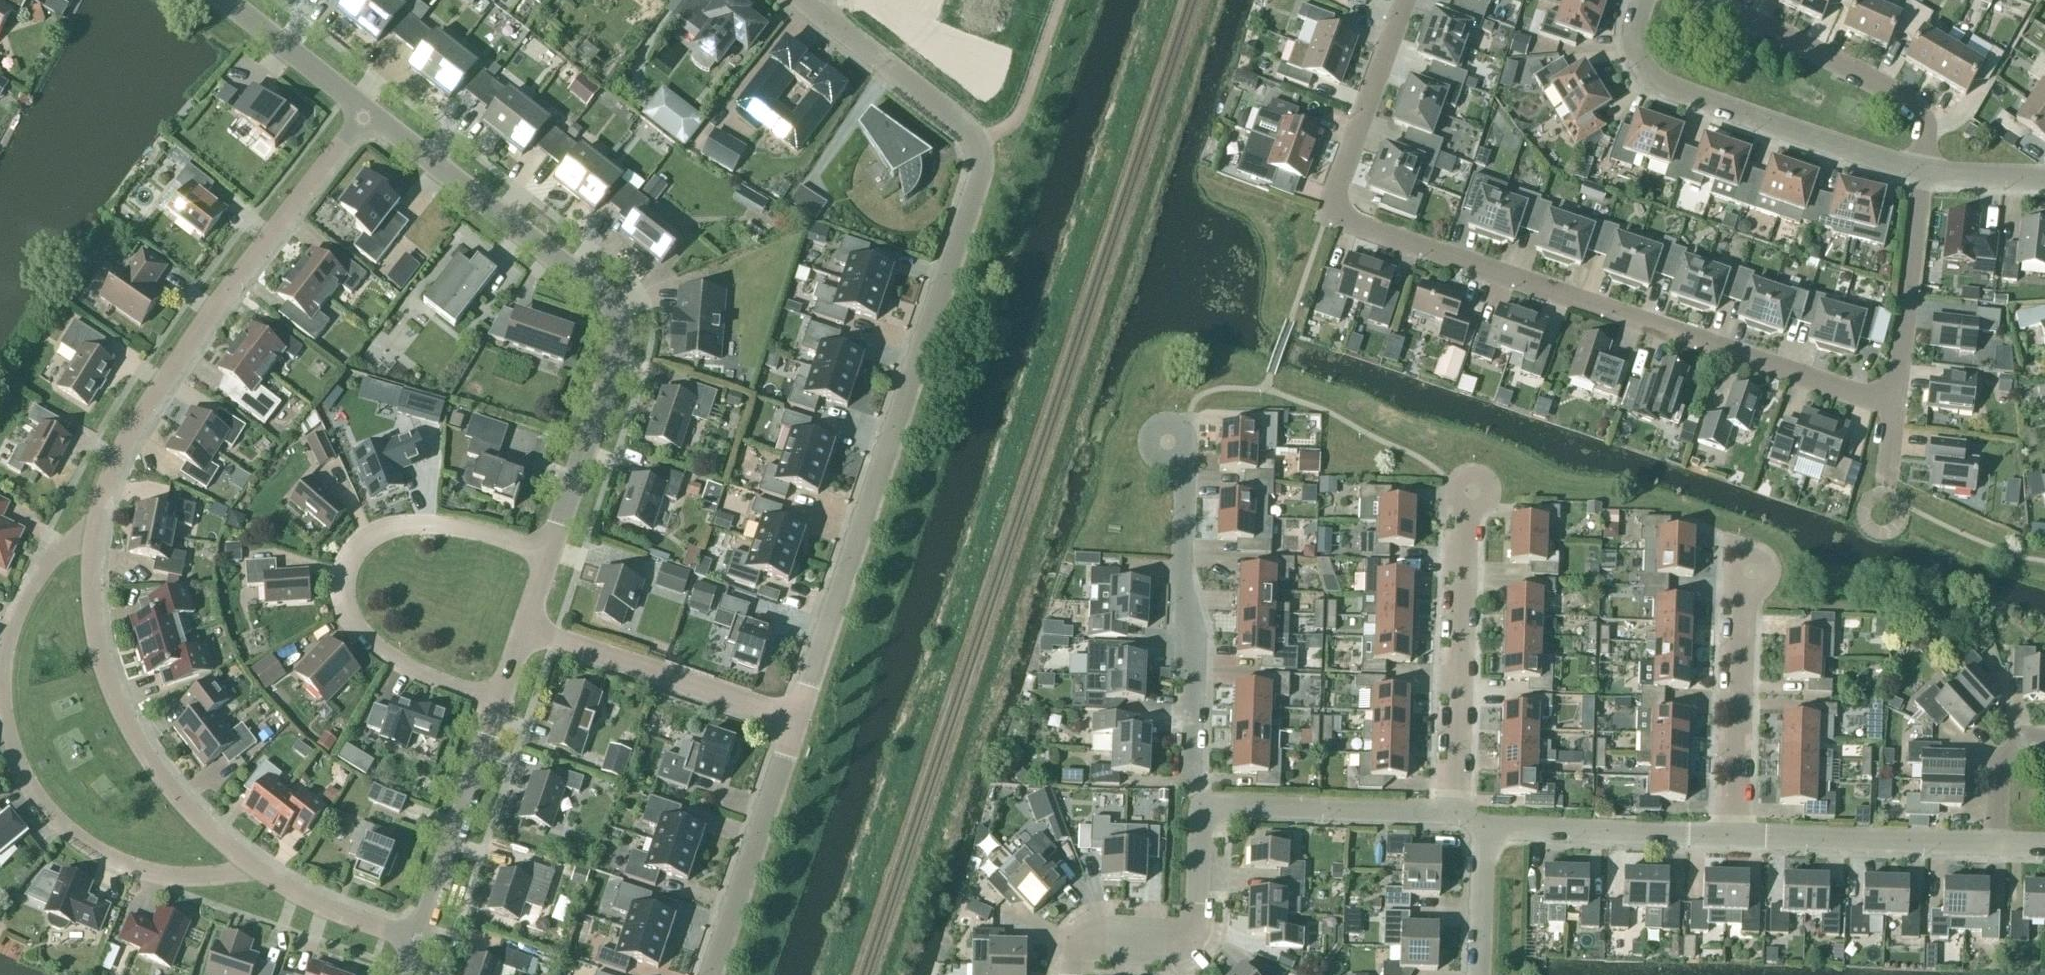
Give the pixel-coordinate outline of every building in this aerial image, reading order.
[(19,0),(0,0),(0,34),(11,14),(18,18),(26,4),(19,0)] [(59,1),(58,0),(49,0),(45,8),(44,9),(61,20),(69,6),(62,3),(59,1)] [(380,0),(347,0),(349,2),(339,14),(358,28),(380,0)] [(429,12),(430,11),(419,3),(403,11),(389,0),(380,0),(358,28),(377,44),(387,31),(404,44),(429,12)] [(705,0),(690,0),(674,21),(701,42),(696,49),(698,50),(691,58),(693,62),(695,65),(702,70),(705,71),(709,72),(715,64),(717,65),(735,41),(748,51),(764,30),(744,15),(747,12),(732,0),(723,0),(716,9),(705,0)] [(954,20),(1009,39),(1022,0),(960,0),(954,20)] [(1460,10),(1484,19),(1491,0),(1464,0),(1460,10)] [(1605,20),(1608,9),(1605,3),(1606,0),(1565,0),(1563,6),(1605,20)] [(1806,0),(1780,0),(1779,3),(1800,13),(1806,0)] [(1800,13),(1821,22),(1831,0),(1806,0),(1800,13)] [(1879,8),(1862,0),(1844,0),(1842,4),(1853,9),(1843,32),(1865,41),(1879,8)] [(1907,34),(1920,8),(1908,1),(1900,17),(1879,8),(1865,41),(1886,50),(1896,28),(1907,34)] [(35,24),(45,21),(40,5),(30,8),(35,24)] [(1311,49),(1348,63),(1356,39),(1330,30),(1334,18),(1302,6),(1298,19),(1320,27),(1311,49)] [(1601,31),(1605,20),(1563,6),(1560,17),(1547,13),(1539,36),(1575,48),(1579,36),(1593,40),(1595,34),(1601,31)] [(1905,62),(1925,74),(1944,42),(1924,31),(1933,15),(1920,8),(1907,34),(1918,40),(1905,62)] [(1483,22),(1484,19),(1460,10),(1456,21),(1435,14),(1432,20),(1426,23),(1422,34),(1463,49),(1471,27),(1480,30),(1482,25),(1482,24),(1483,22)] [(430,85),(456,52),(425,28),(434,16),(429,12),(404,44),(422,58),(412,71),(430,85)] [(1482,25),(1480,30),(1490,34),(1493,26),(1483,22),(1482,24),(1482,25)] [(1455,71),(1463,49),(1422,34),(1418,45),(1421,51),(1419,58),(1440,65),(1436,77),(1463,87),(1466,79),(1468,75),(1455,71)] [(1526,37),(1521,36),(1515,34),(1509,52),(1525,57),(1531,39),(1526,37)] [(1944,42),(1925,74),(1945,85),(1963,54),(1944,42)] [(737,106),(797,153),(846,90),(827,75),(826,76),(804,59),(805,57),(786,43),(737,106)] [(1311,49),(1295,43),(1287,66),(1281,64),(1276,77),(1308,88),(1313,76),(1339,86),(1348,63),(1311,49)] [(1983,65),(1963,54),(1945,85),(1965,97),(1978,74),(1989,80),(2003,55),(1993,49),(1983,65)] [(492,81),(501,70),(494,65),(486,76),(456,52),(430,85),(450,100),(459,88),(476,101),(492,81)] [(2041,54),(2034,64),(2044,72),(2044,57),(2041,54)] [(1563,107),(1600,83),(1594,73),(1587,72),(1584,66),(1572,73),(1563,60),(1534,78),(1543,92),(1551,87),(1563,107)] [(1518,65),(1514,64),(1506,62),(1504,69),(1516,72),(1517,69),(1517,68),(1518,65)] [(1535,65),(1531,68),(1527,70),(1533,79),(1534,78),(1543,72),(1538,64),(1535,65)] [(2034,64),(2027,75),(2042,85),(2029,104),(2044,114),(2044,72),(2034,64)] [(595,87),(588,81),(581,75),(574,84),(593,99),(600,91),(595,87)] [(1256,79),(1254,78),(1250,77),(1246,87),(1255,90),(1258,80),(1256,79)] [(1455,110),(1463,87),(1436,77),(1431,88),(1410,81),(1408,87),(1402,90),(1398,101),(1439,116),(1443,105),(1455,110)] [(1466,79),(1463,87),(1474,91),(1477,83),(1474,82),(1471,81),(1466,79)] [(529,109),(492,81),(476,101),(494,115),(484,127),(503,142),(529,109)] [(1600,83),(1563,107),(1569,116),(1561,121),(1576,145),(1605,127),(1597,113),(1608,106),(1605,100),(1606,94),(1600,83)] [(227,108),(238,94),(226,85),(215,100),(227,108)] [(685,149),(706,121),(663,87),(641,115),(685,149)] [(278,108),(253,89),(235,112),(260,132),(258,135),(275,149),(298,119),(281,105),(278,108)] [(1253,135),(1313,157),(1321,134),(1294,124),(1299,111),(1298,111),(1302,101),(1276,91),(1268,113),(1259,110),(1250,134),(1253,135)] [(1431,137),(1439,116),(1398,101),(1394,112),(1396,118),(1394,124),(1415,132),(1411,144),(1439,154),(1443,142),(1431,137)] [(2029,104),(2016,123),(2002,113),(1995,123),(2019,139),(2025,129),(2044,143),(2044,114),(2029,104)] [(549,158),(565,137),(529,109),(503,142),(522,157),(532,144),(549,158)] [(921,176),(922,174),(922,172),(921,168),(921,165),(920,163),(932,157),(872,110),(860,126),(893,178),(899,175),(904,202),(905,202),(908,200),(912,197),(915,193),(917,190),(918,187),(919,185),(920,183),(921,181),(921,179),(921,176)] [(1647,160),(1661,119),(1650,115),(1644,118),(1637,116),(1633,129),(1621,125),(1609,161),(1631,169),(1636,156),(1647,160)] [(1676,184),(1678,180),(1686,156),(1674,152),(1681,131),(1675,129),(1672,122),(1661,119),(1647,160),(1668,167),(1664,180),(1676,184)] [(579,129),(578,128),(574,125),(567,135),(575,141),(582,131),(579,129)] [(1974,143),(1980,132),(1969,126),(1963,136),(1974,143)] [(733,174),(745,153),(713,135),(701,156),(733,174)] [(1304,180),(1313,157),(1253,135),(1239,172),(1272,183),(1277,170),(1304,180)] [(575,198),(601,166),(565,137),(549,158),(567,172),(557,184),(575,198)] [(1714,183),(1728,142),(1717,138),(1711,141),(1705,139),(1697,160),(1686,156),(1678,180),(1700,188),(1703,179),(1714,183)] [(1744,207),(1753,179),(1742,175),(1749,154),(1742,152),(1740,145),(1728,142),(1714,183),(1736,190),(1732,203),(1744,207)] [(1414,183),(1427,187),(1439,154),(1411,144),(1407,155),(1386,147),(1383,154),(1377,157),(1373,168),(1414,183)] [(177,169),(187,156),(175,147),(165,160),(177,169)] [(1486,152),(1483,151),(1478,149),(1473,165),(1485,169),(1491,153),(1486,152)] [(1777,218),(1795,164),(1784,161),(1778,164),(1772,162),(1765,183),(1753,179),(1744,207),(1777,218)] [(1814,226),(1821,202),(1809,198),(1816,177),(1810,174),(1807,168),(1795,164),(1777,218),(1800,226),(1801,222),(1814,226)] [(204,240),(227,210),(207,195),(214,185),(189,166),(175,183),(186,191),(170,213),(204,240)] [(621,214),(637,194),(601,166),(575,198),(595,214),(605,201),(621,214)] [(1410,194),(1414,183),(1373,168),(1369,179),(1372,185),(1370,191),(1382,196),(1378,208),(1414,221),(1423,198),(1410,194)] [(389,189),(368,173),(356,187),(355,187),(353,189),(354,190),(341,207),(361,222),(356,229),(364,235),(354,248),(376,266),(400,236),(384,223),(399,204),(385,194),(389,189)] [(1506,187),(1474,176),(1461,212),(1473,216),(1469,229),(1475,231),(1478,237),(1489,241),(1503,200),(1502,199),(1506,187)] [(655,203),(668,187),(655,177),(642,193),(655,203)] [(1852,226),(1862,184),(1851,181),(1845,185),(1838,183),(1833,205),(1821,202),(1814,226),(1829,230),(1832,235),(1849,239),(1852,226)] [(1593,186),(1591,185),(1584,183),(1580,196),(1590,199),(1595,186),(1593,186)] [(1852,226),(1849,239),(1884,247),(1893,210),(1881,207),(1884,194),(1877,192),(1874,186),(1862,184),(1852,226)] [(748,191),(741,187),(732,201),(746,209),(750,202),(765,210),(769,203),(748,191)] [(817,221),(827,204),(800,187),(790,204),(817,221)] [(1532,227),(1540,202),(1541,199),(1519,191),(1514,203),(1503,200),(1489,241),(1500,245),(1507,242),(1513,244),(1520,223),(1532,227)] [(637,194),(621,214),(622,215),(620,217),(631,227),(624,236),(638,247),(634,251),(645,259),(648,255),(661,265),(679,243),(642,215),(651,204),(637,194)] [(1557,264),(1571,223),(1549,215),(1552,206),(1540,202),(1532,227),(1543,230),(1536,252),(1542,254),(1545,260),(1557,264)] [(1726,215),(1721,227),(1733,231),(1737,219),(1726,215)] [(1993,276),(1994,262),(1997,236),(1977,234),(1979,218),(1949,215),(1943,260),(1972,264),(1971,274),(1993,276)] [(1599,249),(1607,225),(1595,221),(1592,230),(1571,223),(1557,264),(1568,268),(1574,264),(1580,267),(1588,245),(1599,249)] [(2023,223),(2019,250),(2005,249),(2001,281),(2016,283),(2018,264),(2044,267),(2044,226),(2023,223)] [(1624,287),(1638,245),(1616,238),(1619,229),(1607,225),(1599,249),(1611,253),(1603,275),(1610,277),(1613,283),(1624,287)] [(842,281),(885,296),(893,271),(865,261),(870,247),(844,238),(835,264),(847,267),(842,281)] [(1667,272),(1675,248),(1663,244),(1660,253),(1638,245),(1624,287),(1635,290),(1641,287),(1648,290),(1655,268),(1667,272)] [(1819,251),(1817,248),(1808,245),(1804,257),(1817,261),(1819,253),(1819,251)] [(1692,309),(1706,268),(1684,261),(1687,252),(1675,248),(1667,272),(1678,276),(1671,297),(1677,299),(1680,306),(1692,309)] [(158,280),(166,268),(143,252),(127,275),(121,271),(101,299),(141,326),(160,298),(149,290),(157,279),(158,280)] [(301,259),(291,271),(328,300),(339,286),(351,295),(367,276),(340,255),(332,266),(322,259),(313,252),(305,262),(301,259)] [(401,292),(421,267),(406,255),(386,280),(401,292)] [(1359,303),(1372,265),(1349,257),(1342,276),(1329,271),(1314,315),(1339,323),(1347,299),(1359,303)] [(1818,262),(1817,262),(1808,258),(1805,266),(1816,270),(1819,262),(1818,262)] [(470,268),(458,259),(424,303),(455,327),(497,274),(478,259),(470,268)] [(1372,265),(1359,303),(1373,308),(1368,323),(1388,330),(1399,296),(1388,293),(1395,272),(1372,265)] [(1734,295),(1742,270),(1730,266),(1728,275),(1706,268),(1692,309),(1703,313),(1709,310),(1715,312),(1723,291),(1734,295)] [(1889,268),(1887,268),(1884,267),(1880,270),(1879,277),(1889,279),(1892,269),(1889,268)] [(1759,332),(1773,291),(1751,283),(1754,274),(1742,270),(1734,295),(1746,299),(1738,320),(1745,323),(1748,328),(1759,332)] [(286,286),(278,296),(297,311),(288,322),(314,342),(330,323),(318,313),(328,300),(291,271),(282,283),(286,286)] [(876,321),(885,296),(842,281),(838,293),(818,287),(814,300),(817,301),(813,316),(844,326),(849,312),(876,321)] [(1438,289),(1422,284),(1413,312),(1444,323),(1439,339),(1462,347),(1471,320),(1457,316),(1464,296),(1439,287),(1438,289)] [(1800,322),(1802,317),(1810,293),(1788,286),(1785,294),(1773,291),(1759,332),(1770,336),(1776,333),(1783,335),(1787,319),(1800,322)] [(1978,303),(1979,290),(1961,289),(1960,301),(1978,303)] [(719,361),(725,294),(681,290),(679,312),(675,312),(672,350),(675,351),(675,357),(719,361)] [(1830,354),(1842,312),(1830,309),(1833,300),(1810,293),(1802,317),(1814,321),(1809,343),(1815,345),(1819,351),(1830,354)] [(1994,296),(1994,305),(2006,306),(2007,297),(1994,296)] [(1889,301),(1883,299),(1880,308),(1891,311),(1893,302),(1889,301)] [(796,306),(792,304),(788,303),(786,309),(799,314),(801,307),(796,306)] [(1510,355),(1523,316),(1500,308),(1491,334),(1480,331),(1471,357),(1491,363),(1496,350),(1510,355)] [(2016,316),(2020,331),(2040,326),(2044,345),(2044,308),(2016,316)] [(1842,312),(1830,354),(1841,357),(1847,354),(1854,355),(1857,342),(1870,345),(1878,312),(1866,309),(1864,318),(1842,312)] [(504,310),(488,337),(506,343),(515,314),(504,310)] [(1998,335),(2000,313),(1976,310),(1975,322),(1937,318),(1934,347),(1960,350),(1960,353),(1974,355),(1976,332),(1998,335)] [(523,316),(513,345),(563,362),(567,351),(570,352),(572,345),(569,344),(573,333),(523,316)] [(1523,316),(1510,355),(1525,359),(1520,373),(1540,380),(1549,354),(1538,350),(1547,324),(1523,316)] [(87,407),(114,365),(97,355),(106,341),(76,322),(61,346),(78,357),(58,389),(87,407)] [(812,369),(855,383),(864,358),(836,349),(841,334),(810,324),(801,349),(817,355),(812,369)] [(235,348),(268,374),(284,353),(294,360),(302,349),(279,331),(271,341),(252,327),(235,348)] [(1617,401),(1629,366),(1606,359),(1611,345),(1583,336),(1568,380),(1595,389),(1593,393),(1617,401)] [(1996,343),(1995,368),(2012,368),(2013,344),(1996,343)] [(258,387),(268,374),(235,348),(219,370),(237,384),(228,397),(265,426),(281,405),(258,387)] [(1443,348),(1433,377),(1455,384),(1465,355),(1443,348)] [(774,358),(772,357),(768,356),(764,367),(776,371),(779,360),(774,358)] [(1675,408),(1688,371),(1662,363),(1653,392),(1640,388),(1632,415),(1653,422),(1660,403),(1675,408)] [(847,408),(855,383),(812,369),(808,383),(796,379),(788,405),(814,414),(819,399),(847,408)] [(1972,414),(1976,377),(1944,373),(1942,385),(1929,384),(1927,409),(1972,414)] [(2010,396),(2012,378),(1999,376),(1997,395),(2010,396)] [(1473,381),(1467,378),(1462,377),(1457,392),(1471,396),(1476,382),(1473,381)] [(707,424),(717,393),(687,383),(682,396),(664,390),(657,408),(655,407),(650,420),(653,421),(647,439),(679,450),(690,418),(707,424)] [(1747,432),(1759,396),(1734,387),(1722,422),(1707,416),(1698,443),(1724,452),(1733,427),(1747,432)] [(439,427),(446,401),(404,390),(397,415),(439,427)] [(739,396),(735,395),(730,393),(726,405),(739,409),(743,397),(739,396)] [(329,401),(326,399),(321,406),(329,412),(334,405),(329,401)] [(70,440),(54,432),(60,421),(35,408),(28,421),(41,428),(37,435),(32,432),(25,445),(19,447),(8,467),(21,474),(25,466),(49,479),(70,440)] [(182,432),(216,453),(223,443),(232,448),(246,427),(220,411),(213,422),(192,409),(185,420),(188,422),(182,432)] [(1612,413),(1610,413),(1607,411),(1602,423),(1611,427),(1616,415),(1612,413)] [(1811,464),(1826,418),(1804,411),(1799,425),(1784,419),(1770,461),(1794,469),(1797,459),(1811,464)] [(783,456),(826,470),(835,445),(807,436),(812,421),(785,412),(780,427),(791,431),(783,456)] [(1700,416),(1690,413),(1687,423),(1696,426),(1700,416)] [(460,417),(455,415),(453,414),(449,426),(460,430),(464,418),(460,417)] [(1278,417),(1247,415),(1246,427),(1223,426),(1222,449),(1260,451),(1260,438),(1270,439),(1270,437),(1274,437),(1274,430),(1278,430),(1278,417)] [(1826,418),(1811,464),(1824,468),(1820,478),(1844,487),(1852,464),(1837,458),(1848,426),(1826,418)] [(1690,447),(1696,429),(1683,425),(1678,443),(1690,447)] [(210,464),(216,453),(182,432),(176,441),(173,440),(166,451),(187,463),(180,473),(207,490),(219,470),(210,464)] [(319,468),(337,459),(324,433),(306,442),(319,468)] [(427,461),(416,433),(387,445),(386,442),(354,455),(360,470),(357,472),(362,486),(366,485),(372,500),(404,488),(398,472),(427,461)] [(1974,492),(1977,461),(1963,459),(1964,444),(1931,440),(1929,462),(1935,463),(1932,487),(1974,492)] [(514,509),(524,478),(505,472),(506,467),(496,464),(501,451),(472,441),(467,456),(480,460),(473,480),(485,484),(482,493),(494,497),(493,502),(514,509)] [(747,465),(752,451),(740,447),(735,461),(747,465)] [(1259,462),(1260,451),(1222,449),(1221,472),(1245,472),(1244,485),(1273,486),(1274,473),(1274,462),(1259,462)] [(1320,455),(1299,454),(1298,474),(1319,474),(1320,455)] [(818,495),(826,470),(783,456),(778,470),(767,466),(758,492),(785,501),(790,486),(818,495)] [(676,502),(684,477),(653,467),(648,482),(634,477),(620,521),(650,531),(662,497),(676,502)] [(329,531),(346,511),(324,491),(325,490),(311,478),(291,501),(305,513),(306,511),(329,531)] [(1319,495),(1337,495),(1337,479),(1319,479),(1319,495)] [(2020,482),(2007,481),(2006,490),(2019,491),(2020,482)] [(716,509),(723,488),(707,482),(700,503),(716,509)] [(698,486),(694,485),(689,483),(686,494),(698,499),(702,487),(698,486)] [(1273,498),(1273,486),(1244,485),(1244,497),(1220,496),(1219,518),(1267,520),(1267,518),(1268,498),(1273,498)] [(1359,523),(1376,523),(1414,525),(1415,502),(1391,501),(1391,489),(1360,488),(1359,523)] [(754,543),(797,558),(805,533),(778,523),(783,509),(756,500),(751,514),(762,518),(754,543)] [(134,531),(174,538),(176,525),(192,528),(196,506),(168,501),(166,513),(139,507),(134,531)] [(12,559),(10,558),(23,532),(0,521),(8,505),(0,502),(0,570),(6,572),(12,559)] [(1601,518),(1602,505),(1587,504),(1586,517),(1601,518)] [(1511,541),(1550,543),(1550,520),(1560,521),(1560,508),(1536,507),(1536,520),(1512,519),(1511,541)] [(729,533),(734,517),(718,511),(713,528),(729,533)] [(241,515),(236,514),(236,513),(231,512),(226,526),(240,531),(245,517),(241,515)] [(1603,525),(1618,525),(1618,512),(1603,512),(1603,525)] [(1272,518),(1267,518),(1267,520),(1219,518),(1218,541),(1242,542),(1241,554),(1271,555),(1272,518)] [(1644,553),(1693,555),(1694,532),(1670,532),(1671,520),(1641,519),(1640,543),(1645,543),(1644,553)] [(1413,547),(1414,525),(1376,523),(1375,535),(1361,534),(1360,545),(1360,558),(1389,558),(1390,546),(1413,547)] [(171,552),(174,538),(134,531),(130,554),(156,559),(153,573),(182,579),(186,555),(171,552)] [(1549,554),(1550,543),(1511,541),(1510,564),(1534,565),(1534,577),(1558,578),(1559,555),(1549,554)] [(226,563),(242,562),(241,543),(225,544),(226,563)] [(788,583),(797,558),(754,543),(749,557),(733,551),(724,577),(756,588),(760,573),(788,583)] [(1317,543),(1317,555),(1330,555),(1331,543),(1317,543)] [(1304,551),(1303,558),(1314,559),(1315,548),(1308,548),(1304,551)] [(700,553),(696,571),(708,574),(712,556),(700,553)] [(1692,577),(1693,555),(1644,553),(1643,575),(1639,575),(1639,588),(1644,589),(1644,588),(1668,589),(1669,577),(1692,577)] [(1099,567),(1100,556),(1091,556),(1090,567),(1099,567)] [(1275,594),(1275,595),(1278,595),(1279,581),(1288,582),(1289,572),(1294,572),(1295,560),(1265,558),(1265,570),(1241,569),(1240,591),(1240,592),(1275,594)] [(276,574),(276,562),(245,564),(247,588),(264,587),(266,604),(310,601),(308,572),(276,574)] [(1412,598),(1412,597),(1412,575),(1389,574),(1389,562),(1365,562),(1364,595),(1373,596),(1373,598),(1377,598),(1377,597),(1412,598)] [(682,596),(690,573),(663,564),(655,587),(682,596)] [(1590,566),(1590,580),(1598,580),(1599,567),(1590,566)] [(1097,604),(1148,607),(1149,584),(1119,583),(1120,571),(1091,570),(1090,588),(1098,588),(1097,604)] [(633,612),(643,584),(603,571),(598,586),(607,589),(597,619),(621,627),(626,609),(633,612)] [(1615,586),(1616,573),(1602,572),(1601,586),(1615,586)] [(1322,578),(1326,594),(1341,594),(1336,578),(1322,578)] [(1542,615),(1542,617),(1545,617),(1546,593),(1555,594),(1555,581),(1531,580),(1531,593),(1507,592),(1506,613),(1506,615),(1542,615)] [(691,599),(711,605),(717,590),(709,587),(702,585),(696,583),(691,599)] [(772,592),(767,590),(760,588),(757,597),(777,603),(780,594),(772,592)] [(1668,601),(1668,589),(1644,588),(1644,589),(1644,600),(1653,601),(1652,624),(1656,624),(1656,623),(1691,624),(1691,623),(1692,601),(1668,601)] [(153,615),(132,622),(136,634),(133,635),(138,649),(182,636),(191,633),(186,617),(194,614),(187,591),(174,592),(148,600),(153,615)] [(1240,592),(1240,591),(1236,591),(1235,613),(1274,615),(1274,616),(1289,616),(1289,606),(1274,606),(1275,595),(1275,594),(1240,592)] [(758,673),(772,630),(745,621),(750,606),(723,597),(718,612),(735,618),(726,645),(737,649),(732,664),(758,673)] [(1376,618),(1415,619),(1415,597),(1412,597),(1412,598),(1377,597),(1377,598),(1376,608),(1366,608),(1362,612),(1362,617),(1367,617),(1376,618)] [(1314,617),(1323,617),(1323,602),(1315,602),(1314,617)] [(1327,617),(1336,617),(1337,602),(1327,602),(1327,617)] [(1097,604),(1090,604),(1088,638),(1117,640),(1117,628),(1147,629),(1148,607),(1097,604)] [(1288,637),(1289,616),(1274,616),(1274,615),(1235,613),(1235,636),(1238,637),(1238,635),(1288,637)] [(1506,615),(1506,613),(1503,613),(1502,636),(1541,637),(1542,617),(1542,615),(1506,615)] [(1810,615),(1810,624),(1834,625),(1834,616),(1810,615)] [(1322,631),(1323,617),(1314,617),(1314,631),(1322,631)] [(1336,631),(1336,617),(1327,617),(1326,631),(1336,631)] [(1414,642),(1415,619),(1376,618),(1367,617),(1366,627),(1376,628),(1375,639),(1375,640),(1410,641),(1410,642),(1414,642)] [(1655,645),(1694,646),(1695,623),(1691,623),(1691,624),(1656,623),(1656,624),(1655,635),(1646,635),(1646,645),(1655,645)] [(1587,639),(1596,639),(1596,625),(1587,624),(1587,639)] [(1785,658),(1823,660),(1823,659),(1833,660),(1833,638),(1834,638),(1834,625),(1810,624),(1810,636),(1786,636),(1785,658)] [(1600,643),(1609,643),(1609,628),(1600,628),(1600,643)] [(1063,629),(1062,639),(1072,639),(1073,629),(1063,629)] [(1288,649),(1288,637),(1238,635),(1238,637),(1237,658),(1261,659),(1261,671),(1294,672),(1295,649),(1288,649)] [(182,636),(138,649),(142,664),(144,663),(148,675),(159,672),(169,669),(174,685),(200,677),(211,671),(204,648),(187,653),(182,636)] [(1540,657),(1541,637),(1502,636),(1501,659),(1505,659),(1505,658),(1540,659),(1540,657)] [(1375,640),(1375,639),(1372,638),(1371,662),(1362,662),(1361,674),(1386,675),(1386,663),(1410,664),(1410,642),(1410,641),(1375,640)] [(1596,653),(1596,639),(1587,639),(1587,653),(1596,653)] [(1052,640),(1052,648),(1068,649),(1068,641),(1052,640)] [(327,702),(357,671),(327,642),(297,673),(327,702)] [(1087,678),(1145,680),(1146,658),(1116,656),(1117,644),(1088,643),(1087,678)] [(1609,657),(1609,643),(1600,643),(1599,657),(1609,657)] [(1693,669),(1694,646),(1655,645),(1646,645),(1645,653),(1655,656),(1654,665),(1654,666),(1689,667),(1689,668),(1693,669)] [(2034,665),(2035,650),(2014,650),(2013,675),(2024,675),(2023,701),(2044,701),(2044,665),(2034,665)] [(1954,687),(1982,717),(2000,700),(1981,679),(1990,672),(1971,652),(1956,666),(1965,676),(1954,687)] [(265,691),(286,676),(271,656),(251,670),(265,691)] [(1505,658),(1505,659),(1504,680),(1528,681),(1528,693),(1552,694),(1553,659),(1544,658),(1544,657),(1540,657),(1540,659),(1505,658)] [(1823,682),(1823,660),(1785,658),(1784,681),(1808,682),(1808,694),(1832,694),(1832,682),(1823,682)] [(1654,666),(1654,665),(1651,665),(1650,688),(1641,688),(1640,700),(1664,701),(1665,689),(1689,690),(1689,668),(1689,667),(1654,666)] [(1614,679),(1614,666),(1599,666),(1599,679),(1614,679)] [(1159,670),(1159,679),(1170,680),(1170,670),(1159,670)] [(1270,709),(1270,711),(1273,711),(1274,697),(1289,698),(1290,676),(1260,674),(1260,686),(1236,685),(1235,707),(1235,708),(1270,709)] [(1408,714),(1408,713),(1409,691),(1385,690),(1385,678),(1356,677),(1356,690),(1370,690),(1370,714),(1373,714),(1373,713),(1408,714)] [(1144,702),(1145,680),(1087,678),(1085,712),(1114,713),(1115,701),(1144,702)] [(189,748),(222,723),(214,713),(230,701),(213,679),(189,698),(198,710),(174,729),(189,748)] [(588,692),(587,686),(577,683),(573,687),(569,685),(564,701),(559,700),(551,724),(556,726),(549,746),(580,757),(600,696),(588,692)] [(1964,734),(1982,717),(1954,687),(1943,697),(1933,687),(1914,704),(1933,724),(1945,713),(1964,734)] [(1538,732),(1538,733),(1541,733),(1542,720),(1548,721),(1551,717),(1552,697),(1528,697),(1527,709),(1504,708),(1503,729),(1503,730),(1538,732)] [(1891,697),(1886,708),(1898,714),(1903,703),(1891,697)] [(444,716),(394,699),(390,711),(374,706),(367,728),(383,734),(380,741),(406,750),(412,734),(422,738),(425,744),(432,741),(435,742),(444,716)] [(1664,713),(1664,701),(1640,700),(1640,713),(1649,713),(1649,736),(1652,736),(1652,735),(1687,736),(1687,735),(1688,714),(1664,713)] [(1867,702),(1867,714),(1882,714),(1883,703),(1867,702)] [(1817,740),(1817,742),(1832,742),(1833,719),(1836,719),(1837,706),(1807,706),(1807,718),(1783,717),(1782,738),(1782,739),(1817,740)] [(1235,708),(1235,707),(1232,707),(1231,729),(1269,731),(1269,732),(1279,732),(1279,722),(1270,722),(1270,711),(1270,709),(1235,708)] [(1363,734),(1411,735),(1412,713),(1408,713),(1408,714),(1373,713),(1373,714),(1373,724),(1363,724),(1363,734)] [(1882,730),(1882,714),(1867,714),(1866,730),(1882,730)] [(1112,752),(1150,753),(1151,731),(1121,730),(1122,718),(1093,717),(1092,735),(1113,736),(1112,752)] [(1310,733),(1319,733),(1319,717),(1310,717),(1310,733)] [(1323,733),(1332,733),(1332,718),(1323,718),(1323,733)] [(1586,721),(1582,725),(1582,732),(1592,732),(1592,721),(1586,721)] [(222,723),(189,748),(204,768),(229,749),(237,760),(257,744),(242,725),(230,734),(222,723)] [(1932,731),(1922,725),(1921,739),(1931,739),(1932,731)] [(266,730),(262,733),(258,736),(264,743),(273,736),(268,729),(266,730)] [(1278,752),(1279,732),(1269,732),(1269,731),(1231,729),(1230,752),(1233,752),(1233,751),(1278,753),(1278,752)] [(1503,730),(1503,729),(1499,729),(1499,752),(1550,753),(1551,743),(1538,743),(1538,733),(1538,732),(1503,730)] [(333,738),(330,736),(325,733),(317,745),(328,753),(337,741),(334,739),(333,738)] [(665,754),(657,779),(688,790),(693,775),(720,785),(735,741),(709,733),(703,748),(692,744),(687,761),(665,754)] [(1319,746),(1319,733),(1310,733),(1309,746),(1319,746)] [(1331,747),(1332,733),(1323,733),(1322,746),(1331,747)] [(1410,758),(1411,735),(1363,734),(1363,743),(1372,743),(1372,755),(1372,756),(1407,757),(1407,758),(1410,758)] [(1691,735),(1687,735),(1687,736),(1652,735),(1652,736),(1651,756),(1651,757),(1690,758),(1691,735)] [(1782,739),(1782,738),(1779,738),(1778,761),(1831,763),(1832,753),(1817,753),(1817,742),(1817,740),(1782,739)] [(622,780),(632,752),(631,743),(624,739),(618,739),(612,742),(601,773),(622,780)] [(1583,754),(1593,755),(1593,740),(1584,740),(1583,754)] [(1596,755),(1605,755),(1606,741),(1596,741),(1596,755)] [(1921,781),(1962,783),(1963,758),(1935,757),(1935,745),(1908,744),(1907,765),(1922,766),(1921,781)] [(352,749),(350,747),(346,745),(345,747),(338,759),(352,768),(354,766),(356,761),(361,754),(352,749)] [(1861,764),(1871,764),(1871,749),(1862,749),(1861,764)] [(1281,753),(1278,752),(1278,753),(1233,751),(1233,752),(1233,774),(1256,775),(1256,787),(1280,788),(1281,753)] [(1894,752),(1882,751),(1881,766),(1893,767),(1894,752)] [(1149,776),(1150,753),(1112,752),(1112,768),(1091,767),(1090,785),(1119,786),(1119,774),(1149,776)] [(1550,754),(1550,753),(1499,752),(1498,775),(1501,775),(1502,773),(1537,775),(1537,773),(1537,763),(1555,764),(1555,754),(1550,754)] [(1372,756),(1372,755),(1368,754),(1368,756),(1359,755),(1358,790),(1382,791),(1382,779),(1406,780),(1407,758),(1407,757),(1372,756)] [(1592,769),(1593,755),(1583,754),(1583,768),(1592,769)] [(1605,770),(1605,755),(1596,755),(1595,770),(1605,770)] [(1651,757),(1651,756),(1637,756),(1636,766),(1651,766),(1651,777),(1650,778),(1686,780),(1686,781),(1689,781),(1690,758),(1651,757)] [(1831,772),(1831,763),(1778,761),(1777,784),(1781,784),(1781,782),(1816,784),(1816,782),(1816,771),(1831,772)] [(262,824),(287,792),(276,783),(282,776),(265,762),(244,789),(254,796),(243,810),(262,824)] [(1870,778),(1871,764),(1861,764),(1861,778),(1870,778)] [(579,794),(584,779),(558,770),(553,783),(534,776),(525,802),(527,803),(521,819),(550,829),(563,789),(579,794)] [(1502,773),(1501,775),(1501,796),(1525,797),(1524,809),(1554,810),(1554,808),(1554,797),(1554,787),(1540,787),(1540,774),(1537,773),(1537,775),(1502,773)] [(1650,778),(1651,777),(1647,777),(1646,800),(1637,800),(1637,812),(1661,813),(1661,801),(1685,802),(1686,781),(1686,780),(1650,778)] [(1961,808),(1962,783),(1921,781),(1921,797),(1906,796),(1905,817),(1908,817),(1928,818),(1933,818),(1933,807),(1961,808)] [(1819,783),(1816,782),(1816,784),(1781,782),(1781,784),(1780,805),(1804,806),(1804,818),(1828,819),(1828,807),(1834,808),(1835,795),(1819,794),(1819,783)] [(1891,782),(1878,782),(1877,802),(1890,802),(1891,782)] [(399,814),(405,800),(374,787),(368,801),(399,814)] [(1050,790),(1026,799),(1036,825),(1047,821),(1055,843),(1068,838),(1050,790)] [(1159,791),(1159,802),(1168,802),(1168,792),(1159,791)] [(287,792),(262,824),(281,839),(292,826),(304,835),(325,809),(304,793),(298,801),(287,792)] [(1115,792),(1114,806),(1125,806),(1125,792),(1115,792)] [(1554,797),(1554,808),(1562,808),(1563,797),(1554,797)] [(653,842),(696,857),(704,832),(677,822),(682,808),(650,798),(642,823),(658,828),(653,842)] [(0,811),(0,858),(27,836),(10,814),(5,818),(0,811)] [(1908,817),(1908,827),(1927,828),(1928,818),(1908,817)] [(1124,882),(1125,845),(1109,844),(1110,823),(1106,820),(1095,819),(1092,822),(1091,827),(1090,851),(1102,852),(1101,881),(1124,882)] [(389,877),(397,856),(392,855),(395,849),(378,842),(383,831),(362,823),(351,851),(362,856),(353,878),(380,888),(384,875),(389,877)] [(1079,826),(1078,851),(1090,851),(1091,827),(1079,826)] [(1125,845),(1124,882),(1146,883),(1147,853),(1159,854),(1160,829),(1142,828),(1141,845),(1125,845)] [(1024,872),(1049,900),(1066,884),(1045,863),(1057,852),(1040,834),(1024,849),(1036,861),(1024,872)] [(1279,882),(1304,883),(1305,865),(1288,864),(1289,835),(1265,834),(1264,847),(1251,846),(1250,869),(1280,870),(1279,882)] [(1403,874),(1440,875),(1441,853),(1411,852),(1412,840),(1387,839),(1386,857),(1403,858),(1403,874)] [(688,882),(696,857),(653,842),(648,856),(632,851),(624,877),(655,887),(660,873),(688,882)] [(1024,872),(1014,861),(1013,862),(1010,861),(1004,867),(1004,871),(1002,872),(1000,871),(987,883),(1004,901),(1013,893),(1033,915),(1049,900),(1024,872)] [(542,911),(555,873),(525,863),(519,878),(502,872),(489,911),(518,920),(524,905),(542,911)] [(1343,880),(1343,865),(1332,865),(1332,880),(1343,880)] [(586,887),(591,872),(575,868),(570,882),(586,887)] [(1565,908),(1566,870),(1544,869),(1543,899),(1531,899),(1530,927),(1548,928),(1548,925),(1565,926),(1566,908),(1565,908)] [(1565,908),(1566,908),(1581,908),(1580,929),(1598,930),(1599,901),(1588,901),(1588,871),(1566,870),(1565,908)] [(45,873),(27,898),(49,907),(46,914),(51,915),(49,920),(49,924),(52,928),(60,931),(65,930),(69,927),(71,924),(74,925),(75,923),(98,933),(109,907),(86,898),(91,884),(64,872),(61,880),(45,873)] [(1645,910),(1646,873),(1624,872),(1623,902),(1611,901),(1610,930),(1628,931),(1628,910),(1645,910)] [(1645,910),(1644,931),(1678,932),(1679,903),(1667,903),(1668,873),(1646,873),(1645,910)] [(1440,897),(1440,875),(1403,874),(1402,890),(1385,890),(1385,907),(1410,908),(1410,896),(1440,897)] [(1725,927),(1726,875),(1704,875),(1703,904),(1691,904),(1690,933),(1708,933),(1708,926),(1725,927)] [(1726,875),(1725,927),(1740,928),(1740,934),(1758,935),(1759,906),(1748,906),(1749,876),(1726,875)] [(1805,915),(1806,878),(1784,877),(1783,907),(1771,906),(1769,935),(1788,936),(1788,915),(1805,915)] [(1806,878),(1805,915),(1821,916),(1820,937),(1838,937),(1839,909),(1827,908),(1828,879),(1806,878)] [(1885,918),(1886,880),(1864,880),(1863,909),(1851,909),(1850,938),(1868,938),(1868,918),(1885,918)] [(1886,880),(1885,918),(1901,919),(1900,939),(1918,940),(1919,911),(1907,911),(1908,881),(1886,880)] [(1304,900),(1304,883),(1279,882),(1279,894),(1249,893),(1249,915),(1286,916),(1286,915),(1301,916),(1301,900),(1304,900)] [(1964,933),(1966,883),(1944,882),(1943,912),(1931,911),(1930,940),(1948,941),(1948,932),(1964,933)] [(1966,883),(1964,933),(1980,933),(1980,942),(1998,943),(1999,914),(1987,913),(1988,884),(1966,883)] [(624,930),(667,944),(675,919),(647,910),(652,895),(621,885),(612,910),(628,916),(624,930)] [(2044,913),(2044,886),(2024,885),(2023,914),(2011,914),(2010,943),(2028,944),(2028,923),(2044,923),(2044,913)] [(978,921),(984,909),(967,901),(961,913),(978,921)] [(1380,901),(1372,901),(1372,910),(1380,910),(1380,901)] [(171,968),(189,925),(159,912),(153,926),(131,917),(121,941),(143,950),(140,956),(171,968)] [(1400,948),(1438,949),(1439,927),(1409,926),(1409,914),(1385,914),(1384,932),(1401,932),(1400,948)] [(1286,932),(1286,916),(1249,915),(1248,937),(1278,938),(1277,950),(1302,951),(1303,933),(1286,932)] [(658,969),(667,944),(624,930),(615,954),(599,949),(594,964),(626,974),(630,960),(658,969)] [(972,966),(1026,967),(1027,944),(997,944),(997,932),(972,931),(972,966)] [(206,974),(252,974),(258,958),(248,954),(252,943),(224,934),(221,945),(217,944),(206,974)] [(1594,935),(1594,944),(1604,944),(1604,935),(1594,935)] [(1684,949),(1684,940),(1672,939),(1672,949),(1684,949)] [(117,948),(113,946),(108,944),(103,957),(115,962),(120,949),(117,948)] [(1995,946),(1994,956),(2003,957),(2004,947),(1995,946)] [(1936,947),(1926,947),(1925,959),(1936,959),(1936,947)] [(531,960),(497,948),(492,964),(473,958),(467,974),(499,974),(501,968),(523,974),(526,974),(531,960)] [(1438,949),(1400,948),(1400,964),(1383,964),(1383,974),(1408,974),(1408,971),(1437,972),(1438,949)] [(1292,970),(1297,959),(1281,953),(1277,964),(1292,970)] [(346,974),(313,964),(309,974),(346,974)] [(1026,967),(972,966),(971,974),(1026,974),(1026,967)] [(1243,967),(1234,974),(1251,974),(1243,967)]
